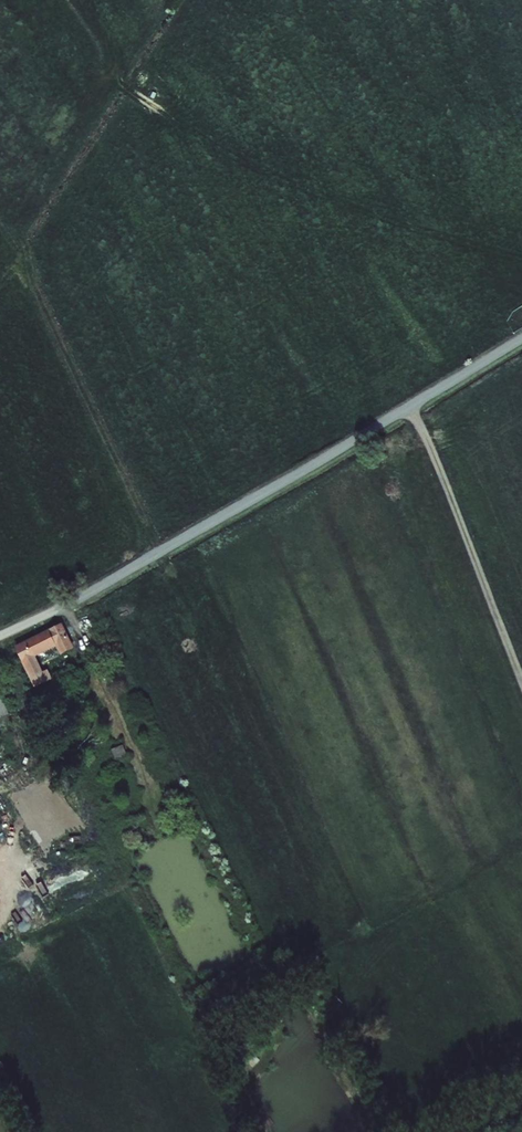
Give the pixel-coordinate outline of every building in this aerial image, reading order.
[(14,644),(34,686),(52,678),(48,668),(43,670),(36,654),(58,644),(61,652),(74,646),(63,621),(49,627),(14,644)] [(9,714),(0,692),(0,718),(9,714)] [(114,758),(126,756),(124,745),(112,747),(114,758)]
